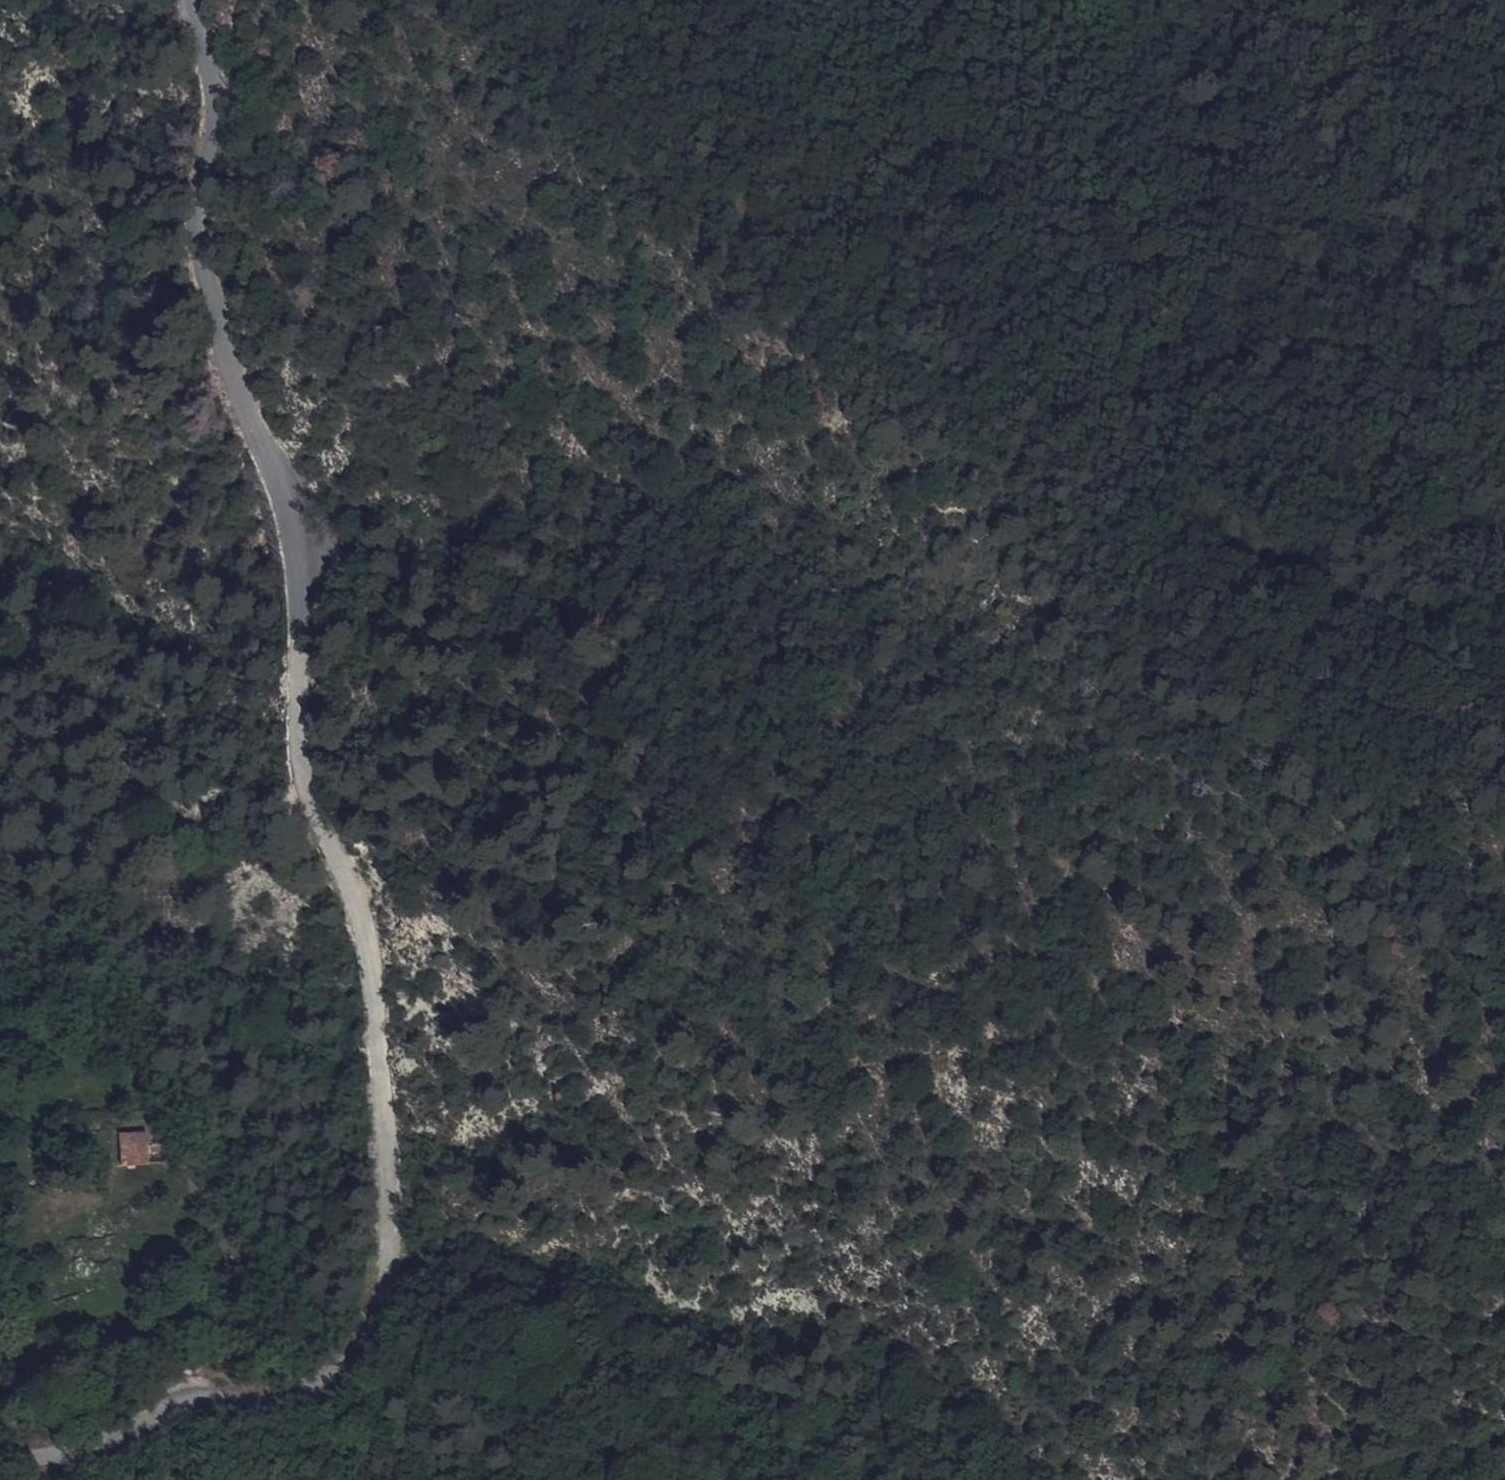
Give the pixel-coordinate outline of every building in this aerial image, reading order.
[(133,1123),(105,1123),(104,1151),(132,1151),(133,1123)]
